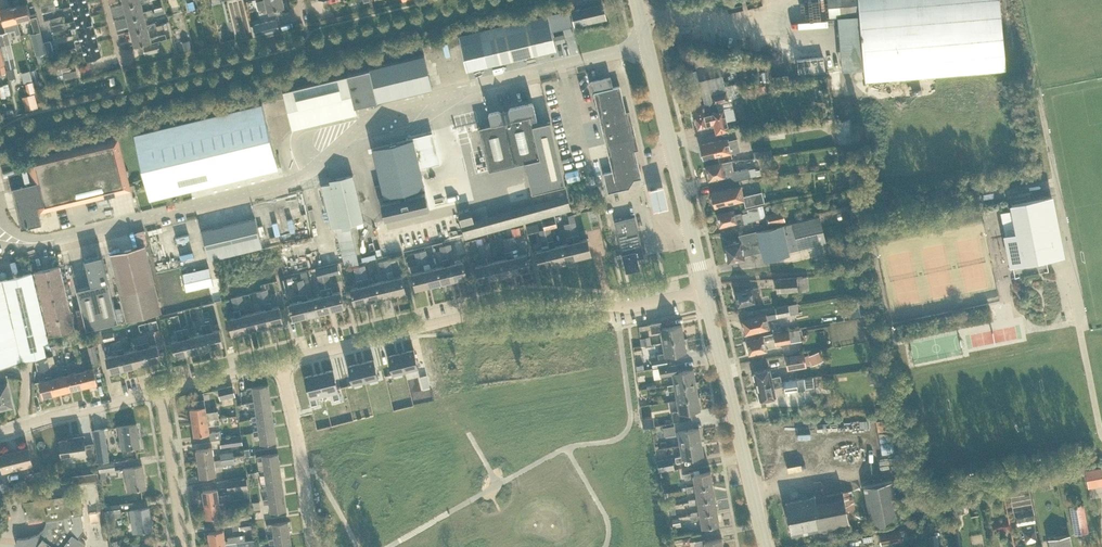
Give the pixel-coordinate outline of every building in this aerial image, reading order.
[(53,0),(39,0),(42,13),(56,9),(53,0)] [(195,8),(193,0),(186,2),(188,10),(195,8)] [(276,8),(284,6),(282,0),(258,0),(256,1),(260,14),(268,12),(269,14),(277,12),(276,8)] [(1005,68),(999,0),(827,0),(829,16),(837,16),(841,70),(864,68),(865,81),(1005,68)] [(75,19),(91,15),(87,1),(72,5),(75,19)] [(143,11),(141,3),(141,1),(124,5),(127,18),(144,14),(144,16),(145,16),(153,14),(152,9),(143,11)] [(153,4),(155,12),(163,10),(161,2),(153,4)] [(17,21),(17,20),(30,17),(30,15),(27,3),(13,6),(17,21)] [(604,19),(600,4),(571,11),(574,26),(604,19)] [(17,20),(17,21),(13,6),(0,10),(0,11),(3,24),(4,24),(6,31),(14,29),(16,34),(20,32),(17,20)] [(192,12),(195,24),(203,23),(200,10),(192,12)] [(30,17),(35,33),(41,31),(36,13),(30,15),(30,17)] [(466,69),(556,48),(548,13),(458,35),(466,69)] [(147,24),(145,16),(144,16),(144,14),(127,18),(131,32),(147,27),(148,29),(156,27),(155,22),(147,24)] [(65,21),(63,15),(50,19),(51,25),(65,21)] [(78,32),(94,28),(91,15),(75,19),(77,26),(71,28),(72,33),(78,32)] [(254,24),(256,35),(278,29),(275,19),(254,24)] [(67,28),(65,22),(51,25),(53,31),(67,28)] [(150,37),(148,29),(147,27),(131,32),(134,45),(150,41),(151,42),(167,38),(165,33),(150,37)] [(76,47),(97,41),(94,28),(78,32),(80,38),(74,40),(76,47)] [(7,31),(0,33),(0,43),(6,69),(16,66),(7,31)] [(46,52),(41,31),(35,33),(30,34),(38,64),(48,62),(46,52)] [(555,42),(565,40),(563,33),(554,35),(555,42)] [(54,53),(50,40),(44,41),(47,55),(54,53)] [(86,59),(101,55),(97,41),(76,47),(77,51),(83,50),(86,59)] [(160,51),(158,42),(143,46),(145,54),(160,51)] [(361,104),(432,87),(424,55),(353,72),(361,104)] [(21,72),(23,82),(33,80),(30,69),(21,72)] [(39,81),(36,69),(31,71),(34,82),(39,81)] [(77,76),(76,70),(62,73),(64,80),(77,76)] [(355,105),(361,104),(353,72),(347,74),(347,75),(283,90),(292,127),(357,111),(355,105)] [(750,74),(752,84),(760,82),(758,72),(750,74)] [(64,80),(62,73),(53,76),(55,85),(65,82),(64,80)] [(626,111),(619,85),(612,87),(610,77),(590,81),(593,93),(593,92),(599,118),(626,111)] [(33,80),(25,82),(28,94),(36,92),(33,80)] [(749,96),(756,95),(754,87),(748,89),(749,96)] [(726,121),(736,118),(732,105),(717,109),(716,103),(728,100),(726,91),(711,95),(712,103),(703,105),(702,105),(693,107),(696,116),(694,119),(695,124),(698,126),(713,122),(715,133),(728,130),(726,121)] [(26,110),(38,107),(35,93),(22,96),(26,110)] [(491,125),(478,127),(489,171),(525,162),(532,193),(564,185),(565,185),(550,122),(537,125),(536,119),(537,119),(533,102),(531,101),(528,102),(526,101),(525,103),(510,106),(508,110),(504,107),(501,112),(498,109),(490,111),(488,113),(491,125)] [(150,198),(278,168),(262,103),(134,134),(150,198)] [(608,154),(634,147),(626,111),(599,118),(608,154)] [(838,142),(854,138),(850,117),(833,121),(838,142)] [(40,211),(131,189),(118,137),(28,159),(33,182),(12,187),(21,227),(42,222),(38,205),(38,204),(40,211)] [(384,196),(423,187),(412,138),(373,147),(381,184),(375,185),(378,197),(384,195),(384,196)] [(703,159),(738,150),(736,139),(727,141),(727,138),(700,144),(703,159)] [(630,180),(630,178),(640,175),(634,147),(608,154),(612,171),(603,173),(608,192),(626,188),(626,184),(628,184),(630,180)] [(771,148),(753,151),(753,157),(772,155),(771,148)] [(709,180),(729,175),(727,166),(722,167),(721,163),(706,166),(707,173),(707,174),(707,177),(708,178),(709,180)] [(750,177),(748,167),(731,171),(733,180),(750,177)] [(364,225),(363,221),(364,221),(352,174),(329,180),(330,183),(321,185),(331,229),(336,228),(345,265),(358,262),(349,224),(356,223),(357,227),(364,225)] [(651,187),(648,188),(653,209),(656,208),(665,206),(668,206),(663,184),(660,185),(651,187)] [(711,193),(714,207),(744,200),(745,207),(764,202),(762,191),(743,196),(741,186),(711,193)] [(384,219),(429,209),(425,193),(381,203),(384,219)] [(1046,259),(1064,255),(1052,195),(1009,203),(1011,210),(1000,212),(1011,266),(1012,266),(1014,277),(1048,270),(1046,259)] [(458,213),(461,226),(465,239),(571,210),(568,197),(474,222),(471,209),(458,213)] [(760,218),(760,217),(765,216),(765,214),(763,204),(746,208),(747,212),(734,215),(733,210),(716,213),(718,219),(717,220),(718,223),(719,224),(719,226),(736,222),(741,221),(741,223),(747,222),(746,221),(760,218)] [(765,214),(765,216),(767,225),(785,220),(782,210),(765,214)] [(636,255),(643,253),(638,232),(638,231),(634,216),(615,221),(617,232),(617,233),(622,253),(623,258),(626,268),(638,265),(636,258),(636,255)] [(788,251),(825,242),(818,216),(739,235),(740,241),(724,245),(726,254),(726,256),(726,259),(727,259),(728,262),(744,258),(744,254),(761,250),(763,261),(789,255),(788,251)] [(544,229),(550,227),(557,226),(555,217),(542,220),(544,229)] [(209,259),(262,247),(255,218),(201,231),(209,259)] [(572,235),(577,233),(574,221),(569,222),(572,235)] [(565,260),(578,257),(574,241),(572,235),(569,222),(564,223),(568,243),(561,244),(565,260)] [(549,247),(553,263),(565,260),(561,244),(555,246),(550,227),(544,229),(547,241),(549,247)] [(539,230),(542,242),(547,241),(544,229),(539,230)] [(483,244),(482,237),(476,238),(482,264),(475,266),(479,281),(491,278),(488,262),(486,256),(483,244)] [(516,272),(529,269),(525,253),(517,255),(513,237),(508,238),(516,272)] [(504,275),(516,272),(508,238),(502,239),(507,258),(500,260),(504,275)] [(587,238),(574,241),(578,257),(590,254),(587,238)] [(462,241),(454,243),(458,256),(465,254),(462,241)] [(540,266),(553,263),(549,247),(547,241),(542,242),(541,243),(542,249),(536,251),(540,266)] [(483,244),(486,256),(491,255),(488,242),(483,244)] [(445,247),(448,257),(454,256),(450,243),(446,244),(446,246),(445,247)] [(442,259),(448,257),(445,247),(446,246),(446,244),(439,246),(442,259)] [(126,319),(161,310),(145,245),(110,253),(126,319)] [(437,267),(430,269),(426,250),(420,251),(420,253),(424,270),(428,286),(441,283),(437,267)] [(428,286),(424,270),(420,253),(420,251),(414,253),(419,271),(412,273),(416,289),(428,286)] [(115,308),(102,255),(84,259),(91,285),(76,288),(86,328),(118,321),(115,308)] [(443,265),(437,267),(441,283),(453,280),(449,264),(450,264),(448,257),(442,259),(443,265)] [(394,277),(390,259),(384,260),(387,273),(388,279),(392,295),(405,291),(401,276),(394,277)] [(381,274),(387,273),(384,260),(378,261),(381,274)] [(500,260),(488,262),(491,278),(504,275),(500,260)] [(453,280),(466,276),(462,261),(450,264),(449,264),(453,280)] [(340,291),(332,293),(331,286),(329,275),(340,272),(338,264),(321,268),(327,294),(331,309),(344,306),(340,291)] [(376,282),(369,284),(365,264),(359,266),(363,285),(367,301),(380,298),(376,282)] [(49,335),(74,329),(59,265),(34,271),(49,335)] [(367,301),(363,285),(359,266),(353,267),(358,286),(350,288),(354,304),(367,301)] [(186,290),(212,284),(209,268),(183,274),(186,290)] [(331,309),(327,294),(321,268),(316,269),(322,295),(315,297),(318,313),(331,309)] [(48,342),(32,272),(0,279),(0,365),(46,354),(43,343),(48,342)] [(797,291),(808,290),(807,276),(796,277),(775,279),(776,292),(797,290),(797,291)] [(290,289),(287,277),(279,279),(282,291),(290,289)] [(315,297),(308,299),(303,279),(297,281),(302,300),(306,316),(318,313),(315,297)] [(392,295),(388,279),(376,282),(380,298),(392,295)] [(306,316),(302,300),(297,281),(292,282),(295,294),(294,294),(296,301),(289,303),(293,319),(306,316)] [(753,295),(760,294),(758,286),(750,288),(735,291),(736,298),(735,300),(736,303),(737,304),(738,306),(754,302),(753,295)] [(279,306),(272,307),(267,288),(261,290),(265,303),(266,309),(270,324),(283,321),(279,306)] [(256,291),(259,304),(265,303),(261,290),(256,291)] [(236,296),(239,309),(245,307),(242,294),(236,296)] [(241,315),(239,309),(236,296),(231,297),(236,316),(228,318),(232,334),(245,331),(241,315)] [(854,305),(856,316),(857,316),(864,315),(861,299),(853,301),(854,305)] [(776,316),(798,312),(797,303),(775,307),(776,312),(765,314),(741,320),(743,326),(742,326),(743,332),(744,331),(745,333),(768,327),(766,318),(776,316)] [(120,307),(115,308),(118,321),(123,319),(120,307)] [(253,312),(257,328),(270,324),(266,309),(260,310),(253,312)] [(247,313),(241,315),(245,331),(257,328),(253,312),(247,313)] [(662,342),(684,338),(681,324),(662,328),(661,321),(649,323),(651,333),(660,331),(662,342)] [(223,344),(220,329),(212,331),(210,322),(205,323),(211,347),(223,344)] [(199,350),(211,347),(205,323),(201,325),(203,333),(195,335),(199,350)] [(199,350),(195,335),(188,337),(186,328),(181,330),(187,353),(199,350)] [(775,344),(790,341),(801,339),(799,329),(773,333),(759,336),(759,338),(746,341),(747,346),(747,347),(747,350),(749,351),(749,353),(765,350),(763,340),(774,337),(775,344)] [(103,341),(101,330),(93,332),(96,342),(103,341)] [(175,356),(187,353),(181,330),(177,331),(179,339),(171,341),(175,356)] [(153,332),(156,344),(157,348),(162,347),(159,331),(153,332)] [(115,339),(113,332),(103,334),(104,341),(115,339)] [(651,344),(650,336),(640,337),(641,345),(651,344)] [(533,348),(527,351),(532,366),(558,356),(551,338),(540,342),(539,340),(531,343),(533,348)] [(665,356),(686,352),(684,338),(662,342),(664,352),(657,353),(658,358),(651,359),(652,367),(668,365),(666,357),(665,357),(665,356)] [(106,356),(110,372),(122,369),(119,353),(118,348),(116,341),(110,342),(112,349),(111,349),(112,355),(106,356)] [(147,363),(160,359),(157,348),(156,344),(149,346),(148,341),(142,342),(143,347),(147,363)] [(142,342),(137,343),(138,348),(131,350),(135,366),(147,363),(143,347),(142,342)] [(490,374),(515,360),(506,343),(490,352),(481,357),(490,374)] [(653,356),(651,344),(641,346),(643,358),(653,356)] [(99,363),(95,345),(88,347),(92,365),(99,363)] [(414,349),(400,352),(405,371),(418,368),(414,349)] [(446,378),(472,366),(464,349),(438,362),(446,378)] [(122,369),(135,366),(131,350),(119,353),(122,369)] [(823,360),(819,351),(808,355),(812,365),(823,360)] [(400,352),(387,356),(392,375),(405,371),(400,352)] [(804,355),(804,352),(785,356),(787,370),(806,366),(806,364),(809,363),(808,354),(804,355)] [(38,370),(49,367),(47,357),(35,359),(38,370)] [(84,386),(97,383),(93,368),(83,370),(82,367),(84,367),(82,359),(78,361),(84,386)] [(374,359),(360,362),(365,381),(378,378),(374,359)] [(71,389),(84,386),(78,361),(72,362),(74,369),(76,369),(77,372),(67,374),(71,389)] [(360,362),(347,366),(352,385),(365,381),(360,362)] [(693,368),(678,371),(677,364),(659,367),(660,375),(672,373),(673,384),(674,386),(695,382),(693,368)] [(56,393),(69,390),(65,375),(55,377),(54,374),(56,374),(55,366),(50,367),(56,393)] [(884,366),(871,368),(874,386),(886,383),(884,366)] [(43,396),(56,393),(50,367),(44,369),(46,376),(45,376),(46,379),(39,381),(43,396)] [(757,386),(781,380),(780,375),(770,377),(768,368),(753,372),(754,374),(752,374),(754,380),(755,380),(757,386)] [(333,369),(319,373),(324,395),(332,393),(333,400),(340,398),(333,369)] [(319,373),(304,377),(311,405),(318,404),(316,397),(324,395),(319,373)] [(773,388),(783,385),(784,392),(798,390),(814,388),(813,376),(796,378),(783,380),(781,380),(757,386),(758,392),(756,392),(758,398),(759,398),(760,400),(775,396),(773,388)] [(0,382),(0,408),(14,405),(8,380),(0,382)] [(676,399),(698,396),(695,382),(674,386),(673,384),(667,385),(668,390),(675,389),(676,399)] [(254,401),(270,399),(268,384),(246,387),(247,392),(253,391),(254,401)] [(235,396),(232,385),(217,388),(220,400),(235,396)] [(690,411),(700,410),(698,396),(676,399),(678,410),(671,411),(673,421),(691,418),(690,411)] [(190,408),(192,421),(219,417),(218,411),(206,413),(205,406),(204,399),(194,400),(195,407),(190,408)] [(256,415),(272,413),(270,399),(254,401),(249,402),(249,407),(255,406),(256,415)] [(666,424),(664,411),(651,413),(652,426),(666,424)] [(258,430),(274,427),(272,413),(256,415),(251,416),(251,421),(257,420),(258,429),(258,430)] [(220,423),(219,422),(239,419),(238,414),(219,417),(192,421),(194,434),(202,433),(203,440),(222,438),(221,430),(209,432),(208,422),(211,422),(211,424),(220,423)] [(121,449),(139,446),(136,424),(118,426),(121,449)] [(675,434),(674,424),(662,426),(664,436),(675,434)] [(260,444),(276,442),(274,427),(258,430),(258,429),(253,430),(253,435),(259,434),(260,444)] [(104,428),(93,429),(98,462),(109,461),(104,428)] [(679,445),(701,441),(699,428),(677,431),(679,445)] [(242,444),(241,435),(219,438),(220,447),(242,444)] [(86,459),(95,457),(93,443),(85,444),(84,436),(73,437),(73,439),(59,441),(62,458),(86,455),(86,459)] [(682,459),(703,455),(701,441),(679,445),(681,456),(675,457),(675,462),(682,461),(682,459)] [(198,462),(214,460),(212,447),(196,449),(198,462)] [(32,465),(28,448),(0,455),(0,461),(2,472),(32,465)] [(264,469),(280,467),(278,453),(257,456),(257,461),(263,460),(264,469)] [(215,466),(234,463),(233,457),(220,459),(214,460),(198,462),(200,476),(216,473),(215,466)] [(659,472),(674,469),(672,457),(657,460),(659,472)] [(99,472),(115,470),(113,462),(98,464),(99,472)] [(127,491),(145,488),(142,465),(124,468),(127,491)] [(1088,487),(1101,485),(1101,472),(1101,466),(1085,469),(1088,487)] [(266,484),(282,481),(280,467),(264,469),(259,470),(259,475),(265,474),(266,483),(266,484)] [(238,477),(237,469),(221,472),(222,479),(238,477)] [(46,486),(44,478),(42,470),(34,472),(38,488),(46,486)] [(696,488),(713,485),(710,471),(693,474),(693,472),(684,473),(685,478),(694,477),(695,485),(696,488)] [(93,479),(92,472),(83,473),(84,480),(93,479)] [(1039,478),(1041,489),(1050,487),(1048,476),(1039,478)] [(247,488),(246,477),(226,480),(228,491),(247,488)] [(1009,481),(1011,488),(1021,486),(1019,479),(1009,481)] [(268,498),(284,496),(282,481),(266,484),(266,483),(261,484),(261,490),(267,489),(268,498)] [(871,526),(899,520),(891,482),(863,487),(871,526)] [(715,498),(713,485),(696,488),(695,485),(687,486),(687,491),(696,490),(697,498),(698,501),(715,498)] [(229,493),(218,495),(217,488),(202,491),(204,504),(230,500),(229,493)] [(848,523),(846,509),(855,507),(851,490),(842,492),(842,491),(785,503),(788,513),(786,516),(786,521),(787,522),(789,523),(792,535),(848,523)] [(46,518),(46,520),(46,523),(44,526),(43,529),(41,531),(38,533),(35,534),(32,536),(28,537),(25,538),(21,538),(17,538),(16,546),(19,546),(21,546),(83,546),(85,544),(85,543),(78,538),(84,530),(81,513),(83,513),(80,494),(54,497),(53,491),(49,491),(49,498),(24,502),(26,521),(27,521),(27,520),(46,518)] [(270,512),(286,510),(284,496),(268,498),(263,499),(264,504),(269,503),(270,512)] [(717,510),(715,498),(698,501),(697,498),(689,499),(690,504),(698,503),(700,511),(700,513),(717,510)] [(223,506),(231,505),(230,500),(204,504),(206,517),(221,515),(219,505),(222,504),(223,506)] [(122,516),(120,503),(104,506),(107,523),(114,522),(113,517),(122,516)] [(1088,532),(1083,503),(1069,505),(1074,534),(1088,532)] [(151,530),(150,521),(148,507),(130,510),(133,532),(138,531),(138,532),(151,530)] [(252,518),(251,510),(237,512),(238,520),(252,518)] [(719,523),(719,521),(717,510),(700,513),(700,511),(691,512),(692,517),(700,516),(702,526),(719,523)] [(673,527),(681,525),(679,517),(672,518),(673,527)] [(252,527),(251,519),(239,521),(240,529),(252,527)] [(274,538),(290,536),(288,521),(266,524),(267,529),(273,528),(274,538)] [(1023,531),(1026,543),(1038,541),(1035,529),(1023,531)] [(246,540),(245,534),(227,537),(227,539),(224,540),(223,530),(208,532),(210,545),(246,540)] [(878,534),(880,544),(901,539),(899,530),(878,534)] [(1049,546),(1071,546),(1069,534),(1048,538),(1049,546)] [(290,536),(274,538),(268,538),(269,543),(275,543),(275,546),(291,546),(290,536)] [(690,543),(689,537),(682,538),(683,545),(690,543)] [(722,538),(705,541),(705,539),(696,540),(697,545),(705,544),(706,546),(723,546),(722,538)] [(252,541),(252,539),(246,540),(210,545),(210,546),(226,546),(228,545),(228,546),(233,546),(237,546),(255,546),(254,541),(252,541)]
